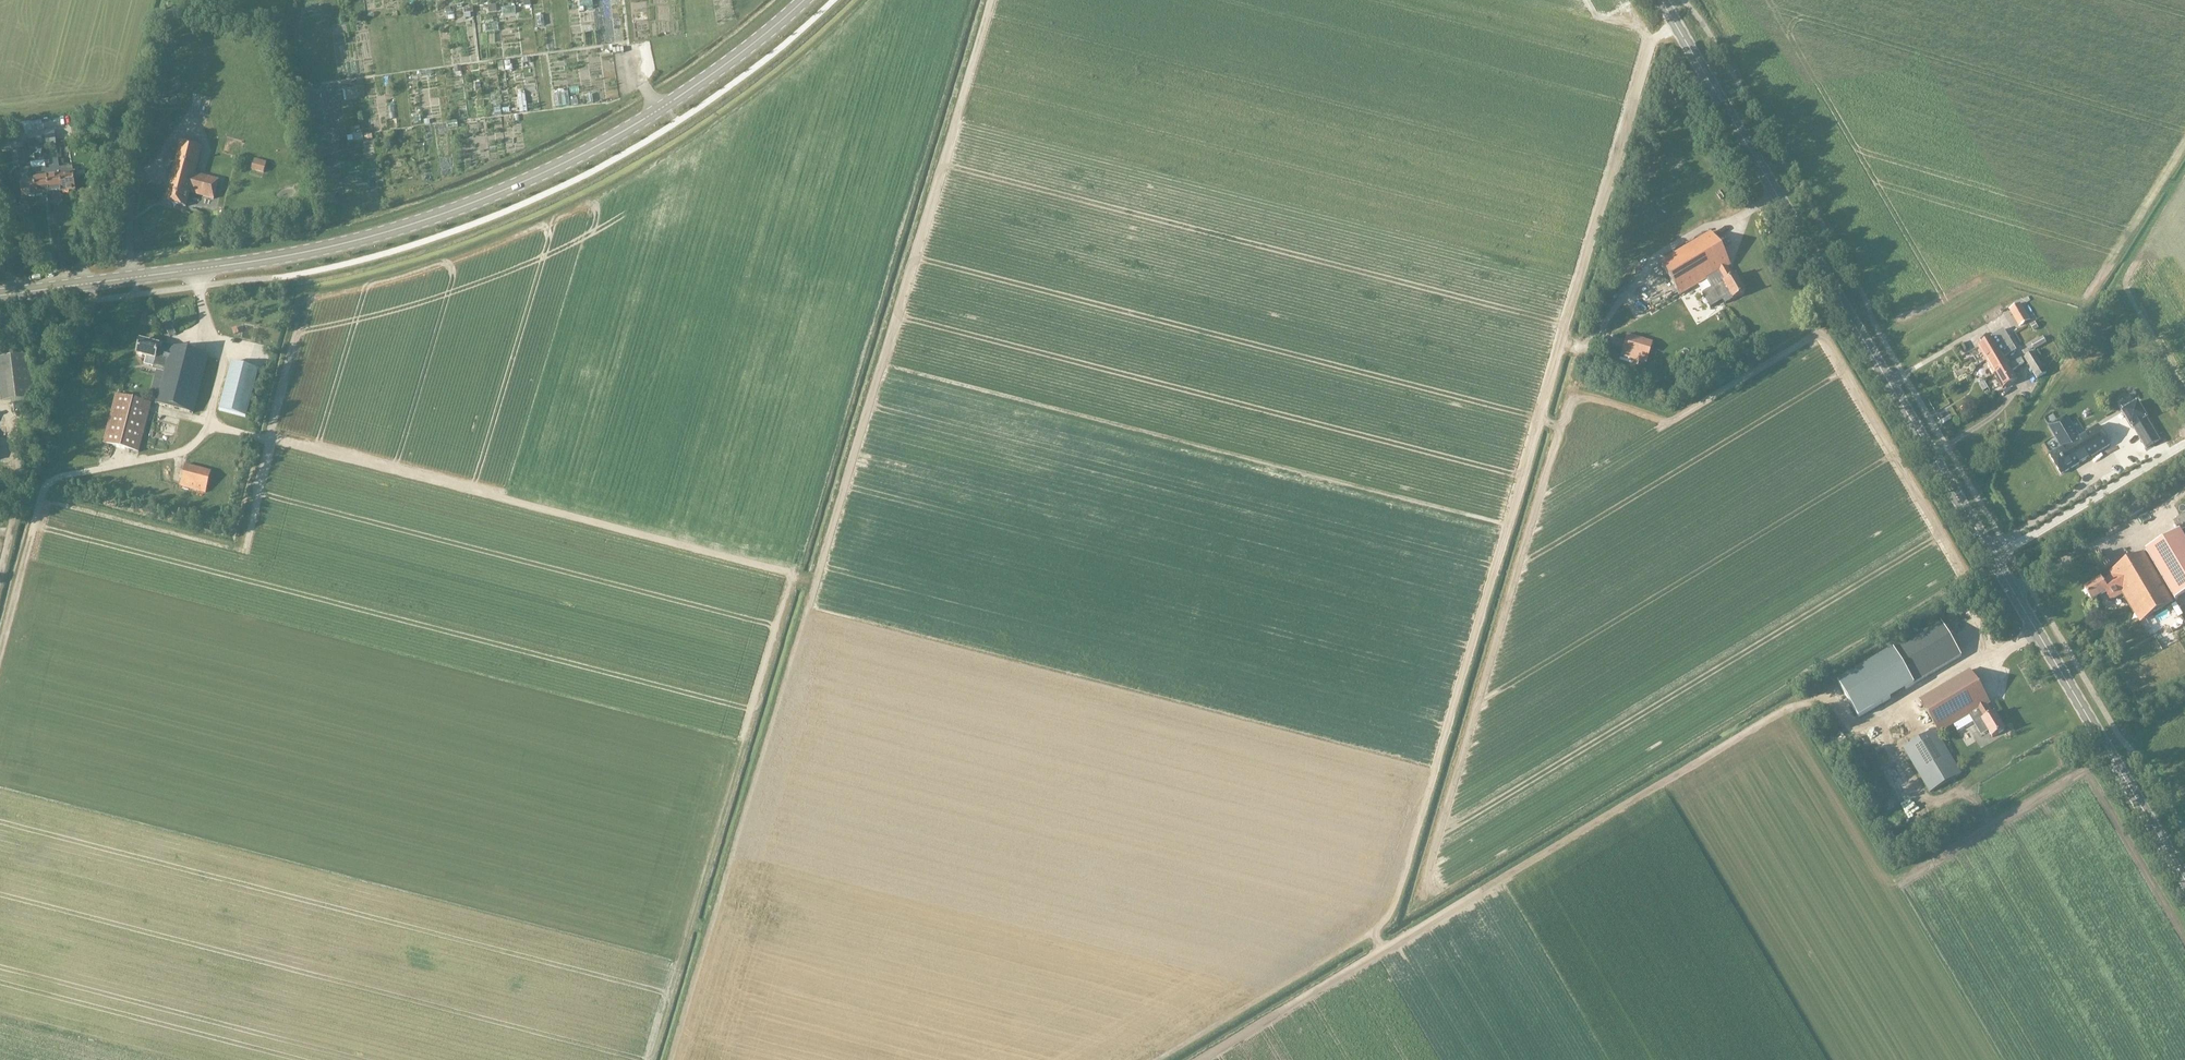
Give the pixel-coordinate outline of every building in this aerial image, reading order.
[(119,139),(121,128),(107,125),(105,136),(119,139)] [(41,140),(40,133),(40,132),(27,134),(29,149),(42,147),(41,140)] [(40,133),(41,140),(52,139),(51,132),(40,133)] [(164,201),(186,207),(189,193),(214,199),(218,180),(194,174),(201,147),(180,142),(164,201)] [(25,161),(24,152),(24,149),(14,151),(15,159),(18,158),(18,162),(25,161)] [(264,173),(267,162),(254,158),(251,169),(264,173)] [(62,192),(59,168),(58,159),(52,160),(53,166),(49,167),(49,169),(46,170),(45,168),(49,194),(62,192)] [(35,195),(32,169),(31,170),(31,167),(16,169),(18,182),(13,182),(14,190),(21,189),(22,197),(35,195)] [(59,168),(62,192),(75,190),(72,167),(59,168)] [(35,195),(49,194),(45,168),(32,169),(35,195)] [(1732,300),(1745,293),(1734,275),(1732,277),(1727,267),(1730,266),(1710,232),(1660,262),(1680,295),(1718,272),(1724,282),(1722,283),(1732,300)] [(2020,302),(2015,305),(2009,309),(2019,327),(2030,320),(2020,302)] [(1986,361),(2013,345),(2009,339),(2004,329),(1991,337),(1993,338),(1978,347),(1986,361)] [(1620,355),(1646,363),(1652,342),(1627,334),(1620,355)] [(2035,349),(2046,342),(2043,337),(2031,343),(2035,349)] [(169,348),(140,340),(136,354),(146,357),(144,364),(153,367),(153,369),(163,372),(169,348)] [(1994,375),(2009,366),(2004,357),(2016,350),(2013,345),(1986,361),(1994,375)] [(170,347),(169,348),(163,372),(155,404),(193,413),(207,357),(170,347)] [(2034,353),(2025,358),(2037,379),(2046,373),(2034,353)] [(3,403),(35,399),(29,355),(0,359),(0,384),(3,403)] [(2002,389),(2017,380),(2017,379),(2017,380),(2012,371),(2024,364),(2021,359),(2009,366),(1994,375),(2002,389)] [(231,363),(219,410),(245,417),(257,370),(231,363)] [(115,394),(103,444),(138,453),(150,404),(115,394)] [(2122,411),(2131,426),(2132,425),(2146,448),(2159,441),(2145,418),(2146,417),(2138,402),(2122,411)] [(2088,458),(2110,445),(2098,426),(2079,438),(2066,416),(2050,426),(2062,448),(2050,455),(2061,474),(2080,463),(2088,459),(2088,458)] [(205,493),(211,471),(185,464),(179,486),(205,493)] [(2130,519),(2144,510),(2137,499),(2123,507),(2130,519)] [(2174,519),(2180,530),(2183,528),(2184,532),(2184,513),(2174,519)] [(2159,578),(2163,585),(2165,584),(2175,601),(2184,595),(2184,540),(2180,531),(2146,551),(2161,577),(2159,578)] [(2123,594),(2140,623),(2173,603),(2163,585),(2159,578),(2144,553),(2110,572),(2112,575),(2103,581),(2101,579),(2084,589),(2092,601),(2106,593),(2111,601),(2123,594)] [(1894,650),(1914,684),(1962,656),(1941,622),(1894,650)] [(1914,684),(1894,650),(1838,683),(1858,717),(1914,684)] [(1904,748),(1931,792),(1962,773),(1938,734),(1970,715),(1987,705),(1990,703),(1970,670),(1920,700),(1937,728),(1904,748)] [(1987,705),(1970,715),(1981,733),(1983,733),(1988,730),(1992,737),(2005,730),(1994,713),(1992,714),(1987,705)]
